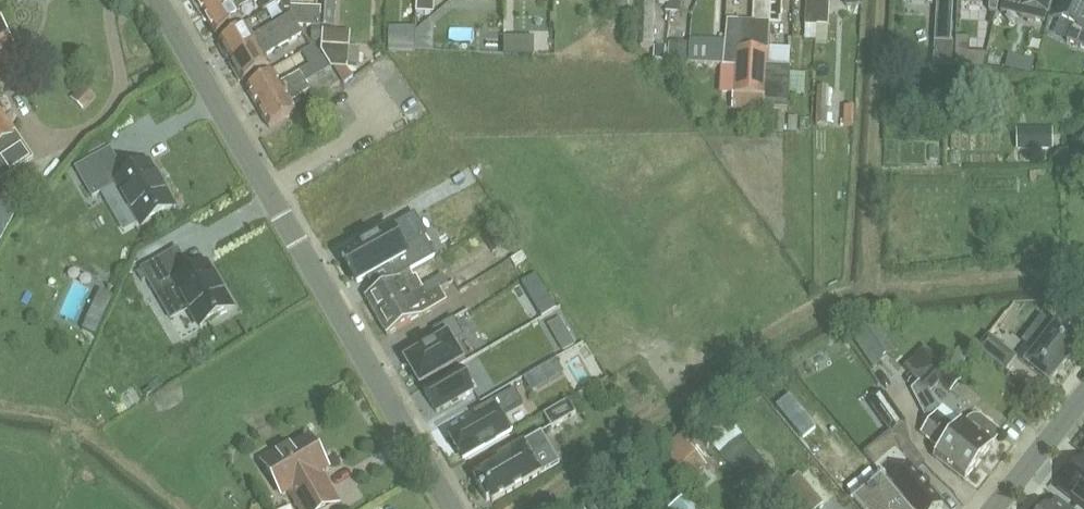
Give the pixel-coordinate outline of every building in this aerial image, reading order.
[(195,1),(193,2),(198,11),(200,10),(204,17),(234,0),(194,0),(195,1)] [(242,21),(236,11),(256,0),(262,12),(279,3),(277,0),(234,0),(204,17),(215,36),(242,21)] [(279,3),(281,2),(285,9),(290,9),(291,6),(291,0),(277,0),(279,3)] [(323,28),(334,29),(336,0),(325,0),(323,28)] [(416,12),(434,13),(434,0),(416,0),(416,12)] [(627,14),(628,14),(628,0),(614,0),(614,5),(615,5),(616,14),(627,14)] [(668,4),(665,13),(682,13),(682,0),(669,0),(668,4)] [(722,67),(734,68),(733,93),(733,95),(766,96),(768,67),(768,66),(768,65),(769,50),(770,23),(769,23),(770,0),(754,0),(753,22),(727,21),(725,39),(725,46),(724,49),(722,67)] [(769,23),(770,23),(781,23),(782,0),(770,0),(769,23)] [(817,26),(818,0),(806,0),(805,38),(817,38),(817,26)] [(817,26),(817,38),(828,39),(829,0),(818,0),(817,26)] [(989,11),(997,12),(1000,0),(990,0),(989,11)] [(1001,13),(1002,13),(1020,17),(1044,23),(1050,0),(1004,0),(1001,11),(1001,13)] [(1083,50),(1083,0),(1062,0),(1053,19),(1073,28),(1066,42),(1083,50)] [(640,47),(651,47),(653,3),(642,2),(640,47)] [(935,42),(934,67),(949,68),(951,68),(952,43),(951,43),(950,42),(952,16),(953,3),(938,2),(937,16),(935,42)] [(290,16),(298,26),(320,27),(321,8),(291,6),(290,9),(290,16)] [(248,28),(230,38),(220,44),(221,46),(218,47),(223,56),(226,54),(231,63),(259,48),(298,26),(290,16),(253,37),(248,28)] [(413,52),(432,53),(433,27),(428,22),(413,34),(413,52)] [(298,26),(259,48),(231,63),(242,83),(270,67),(264,57),(293,40),(303,33),(298,26)] [(15,52),(9,43),(12,41),(13,38),(6,27),(2,30),(0,31),(0,61),(15,52)] [(388,52),(398,52),(398,29),(388,29),(388,52)] [(504,38),(504,56),(515,56),(534,56),(534,38),(515,38),(504,38)] [(688,43),(669,42),(668,59),(687,60),(688,43)] [(723,65),(724,49),(725,46),(725,42),(712,42),(711,65),(723,65)] [(347,69),(349,48),(322,45),(321,52),(331,68),(347,69)] [(654,47),(653,59),(657,60),(664,61),(666,48),(654,47)] [(769,50),(768,65),(789,66),(790,51),(769,50)] [(329,69),(323,59),(310,67),(302,71),(307,82),(329,69)] [(1034,63),(1016,59),(1014,70),(1031,74),(1034,63)] [(657,60),(655,62),(665,76),(671,77),(673,62),(664,61),(657,60)] [(766,96),(765,109),(786,110),(787,95),(789,74),(789,68),(768,67),(766,96)] [(314,100),(317,106),(335,91),(334,88),(340,85),(333,74),(329,69),(307,82),(312,92),(310,94),(314,99),(314,100)] [(275,74),(258,83),(247,90),(258,110),(306,82),(301,73),(280,84),(275,74)] [(311,92),(306,82),(258,110),(269,129),(297,113),(292,104),(311,92)] [(817,88),(816,125),(827,126),(827,124),(832,124),(832,115),(828,115),(828,105),(831,105),(831,90),(829,90),(829,88),(817,88)] [(36,160),(19,133),(15,128),(0,106),(0,184),(36,160)] [(844,107),(843,127),(844,127),(844,130),(852,130),(853,128),(854,128),(854,108),(844,107)] [(788,117),(787,132),(796,132),(797,117),(788,117)] [(1016,129),(1016,149),(1021,149),(1032,149),(1052,148),(1051,132),(1051,129),(1016,129)] [(1075,149),(1083,156),(1083,136),(1075,149)] [(110,149),(76,169),(92,198),(117,184),(142,227),(174,209),(148,164),(126,177),(110,149)] [(7,226),(8,227),(17,208),(0,199),(0,241),(7,226)] [(345,262),(341,264),(351,282),(355,280),(357,284),(367,279),(390,266),(397,278),(435,257),(424,238),(427,236),(414,215),(391,228),(392,230),(385,234),(383,230),(369,238),(371,241),(342,258),(345,262)] [(490,254),(493,253),(508,244),(499,228),(481,238),(490,254)] [(175,284),(190,311),(200,328),(233,310),(207,265),(192,273),(184,277),(170,253),(141,270),(156,295),(175,284)] [(522,253),(511,260),(515,268),(526,261),(522,253)] [(366,300),(377,318),(446,280),(444,276),(423,287),(417,278),(415,279),(413,274),(366,300)] [(521,284),(540,318),(555,310),(535,276),(521,284)] [(387,336),(405,326),(447,302),(441,290),(449,286),(446,280),(377,318),(387,336)] [(100,290),(82,330),(96,336),(114,297),(100,290)] [(420,386),(466,360),(455,342),(464,337),(463,335),(454,319),(433,331),(440,342),(406,361),(420,386)] [(1027,346),(1018,358),(1027,365),(1026,366),(1048,383),(1048,384),(1050,385),(1051,383),(1050,383),(1079,346),(1080,347),(1081,345),(1079,344),(1078,343),(1081,340),(1062,325),(1059,329),(1057,327),(1036,353),(1027,346)] [(896,353),(878,326),(857,339),(876,367),(896,353)] [(568,333),(556,340),(563,351),(575,344),(568,333)] [(996,364),(1007,350),(988,336),(978,349),(996,364)] [(928,426),(975,463),(979,458),(981,460),(992,446),(991,445),(1001,434),(981,417),(974,416),(969,419),(965,424),(963,423),(956,431),(937,416),(941,410),(942,408),(930,390),(940,380),(952,393),(965,380),(941,361),(911,390),(929,424),(928,425),(928,426)] [(461,369),(423,391),(436,413),(451,405),(459,401),(474,392),(461,369)] [(529,375),(524,378),(532,391),(536,388),(529,375)] [(476,421),(449,436),(462,460),(512,431),(503,415),(522,404),(514,391),(472,414),(476,421)] [(816,429),(789,397),(775,408),(802,440),(816,429)] [(887,397),(873,407),(891,434),(905,424),(887,397)] [(576,414),(568,401),(544,415),(552,428),(576,414)] [(708,438),(738,474),(758,457),(729,421),(708,438)] [(973,466),(975,463),(928,426),(921,434),(942,450),(935,458),(964,481),(975,467),(973,466)] [(531,455),(547,445),(549,445),(541,432),(497,457),(500,461),(476,475),(478,478),(475,481),(487,502),(490,499),(492,503),(542,474),(531,455)] [(291,450),(289,447),(263,462),(282,496),(290,491),(300,508),(329,508),(338,504),(320,474),(327,469),(310,439),(291,450)] [(687,440),(667,456),(688,483),(708,467),(687,440)] [(874,468),(908,508),(943,508),(944,508),(915,473),(896,450),(874,468)] [(1075,473),(1070,472),(1061,483),(1063,488),(1060,491),(1083,508),(1083,461),(1075,473)] [(847,490),(863,508),(902,508),(870,471),(847,490)] [(801,501),(807,508),(819,508),(823,505),(812,492),(801,501)] [(671,508),(704,508),(693,493),(671,508)] [(1057,500),(1050,508),(1070,508),(1057,500)]
